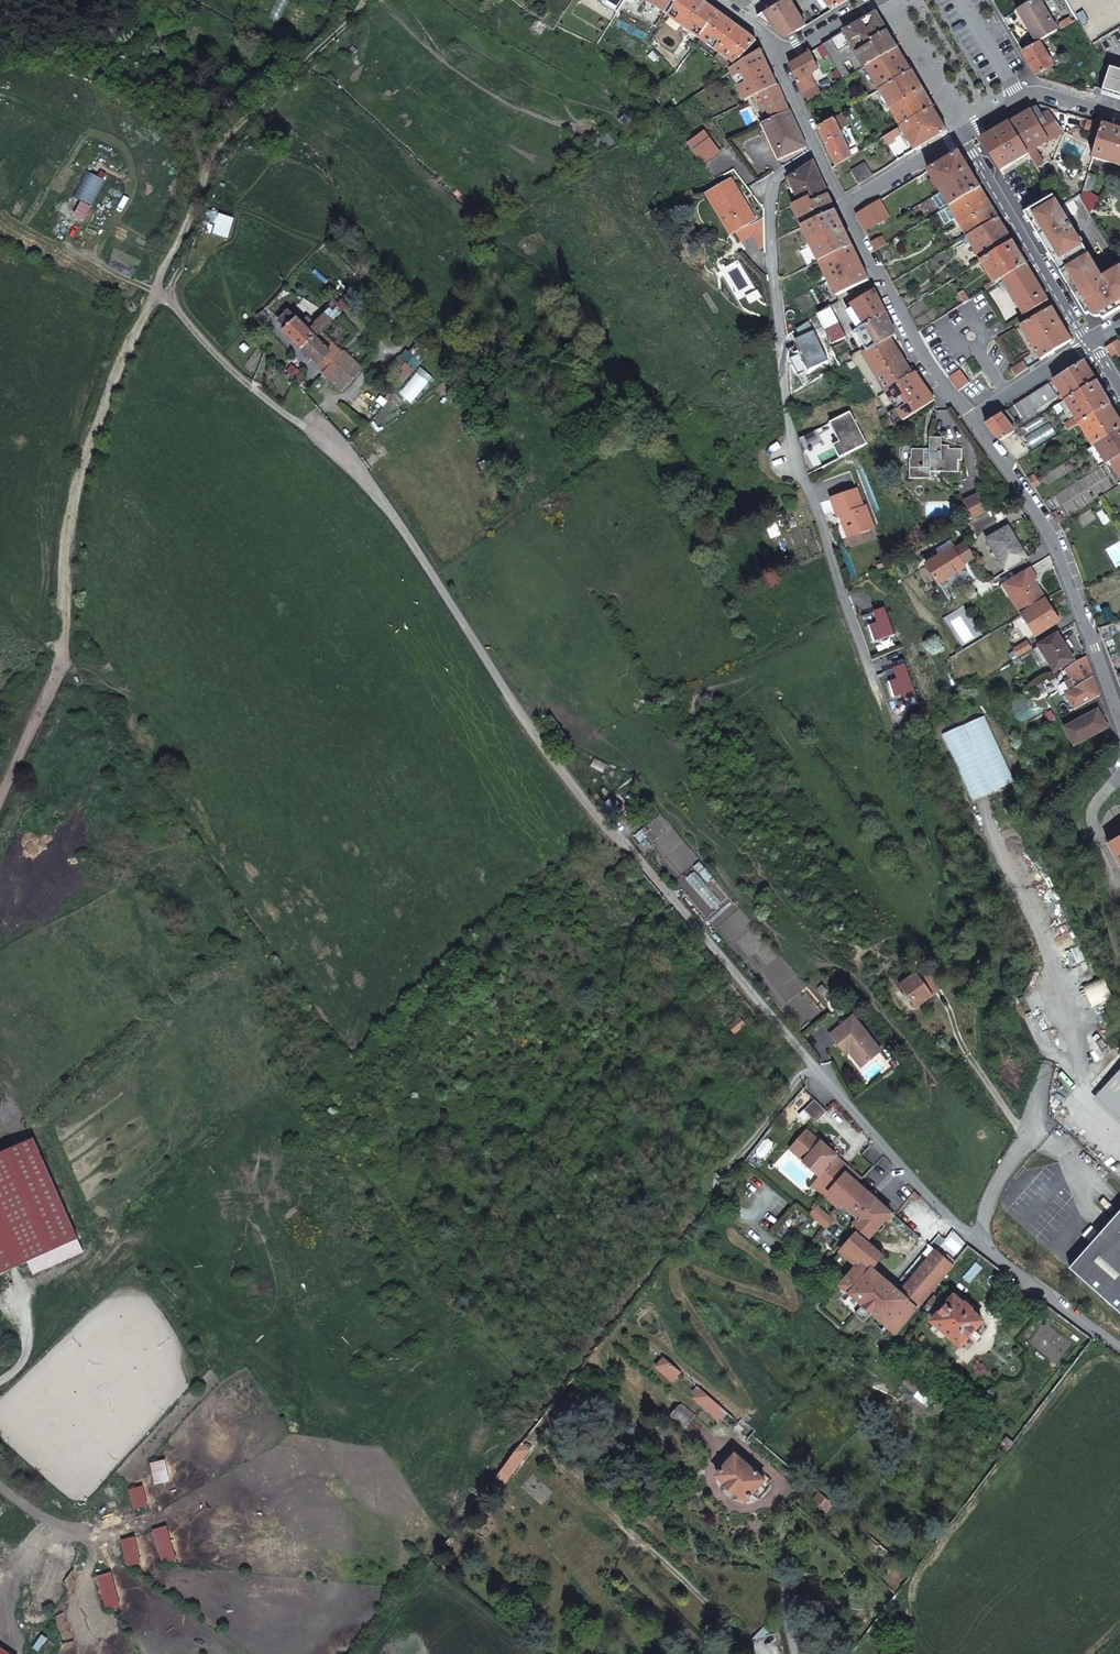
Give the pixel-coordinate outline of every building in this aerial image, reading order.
[(655,10),(656,10),(663,14),(664,13),(674,0),(640,0),(655,10)] [(702,0),(678,0),(666,15),(699,40),(718,13),(702,0)] [(745,9),(751,0),(736,0),(735,1),(745,9)] [(806,25),(790,0),(785,0),(764,13),(772,25),(769,26),(775,31),(797,31),(806,25)] [(817,1),(825,13),(832,9),(826,0),(819,0),(817,1)] [(832,9),(846,0),(826,0),(832,9)] [(1039,0),(1032,0),(1017,9),(1037,42),(1040,40),(1043,38),(1050,34),(1057,30),(1039,0)] [(660,20),(663,14),(656,10),(654,16),(660,20)] [(866,66),(898,46),(877,11),(822,45),(836,70),(852,60),(842,43),(849,38),(866,66)] [(718,13),(699,40),(709,48),(726,60),(720,67),(728,73),(730,72),(757,40),(718,13)] [(756,17),(769,26),(772,25),(764,13),(756,17)] [(1053,40),(1050,34),(1043,38),(1047,44),(1053,40)] [(709,48),(699,40),(695,45),(706,53),(709,48)] [(1022,50),(1037,75),(1046,70),(1048,74),(1055,69),(1053,66),(1054,65),(1040,40),(1037,42),(1022,50)] [(912,70),(898,46),(866,66),(875,82),(865,89),(869,96),(880,89),(912,70)] [(762,50),(730,72),(745,102),(761,94),(779,85),(762,50)] [(819,69),(811,52),(790,64),(803,91),(816,84),(811,74),(819,69)] [(920,84),(912,70),(880,89),(891,107),(891,108),(908,98),(905,93),(920,84)] [(1119,100),(1119,75),(1108,71),(1101,91),(1100,94),(1119,100)] [(933,106),(920,84),(905,93),(908,98),(891,108),(901,125),(933,106)] [(771,116),(789,108),(779,85),(761,94),(771,116)] [(804,94),(808,102),(815,97),(812,90),(804,94)] [(700,92),(693,96),(698,103),(704,98),(700,92)] [(947,129),(933,106),(901,125),(916,149),(947,129)] [(1047,122),(1037,106),(1010,122),(1028,152),(1061,132),(1058,125),(1055,128),(1050,121),(1047,122)] [(779,157),(805,143),(789,108),(771,116),(762,120),(779,157)] [(819,126),(837,164),(852,155),(839,128),(846,123),(841,113),(819,126)] [(1099,133),(1102,123),(1087,118),(1084,128),(1099,133)] [(1028,152),(1010,122),(982,138),(1001,170),(1029,153),(1028,152)] [(1119,166),(1119,129),(1102,123),(1099,133),(1092,157),(1119,166)] [(877,140),(891,131),(887,124),(873,133),(877,140)] [(709,137),(701,142),(710,154),(718,148),(709,137)] [(960,150),(928,170),(940,189),(957,178),(956,177),(970,167),(960,150)] [(899,159),(906,155),(903,151),(896,155),(899,159)] [(828,193),(814,162),(799,171),(791,179),(802,201),(808,198),(811,202),(828,193)] [(851,171),(858,184),(873,175),(865,163),(851,171)] [(972,169),(970,167),(956,177),(957,178),(972,169)] [(957,178),(940,189),(950,206),(982,187),(972,169),(957,178)] [(1096,176),(1088,174),(1083,189),(1090,191),(1096,176)] [(730,179),(710,191),(735,230),(749,222),(755,218),(730,179)] [(982,187),(950,206),(952,208),(947,212),(951,219),(956,216),(969,236),(1000,217),(982,187)] [(1090,191),(1083,189),(1082,193),(1091,209),(1098,194),(1090,191)] [(735,230),(710,191),(707,193),(731,233),(735,230)] [(836,211),(828,193),(811,202),(808,198),(802,201),(794,205),(803,227),(836,211)] [(1032,222),(1061,205),(1055,195),(1026,212),(1032,222)] [(890,216),(881,200),(858,214),(866,231),(890,216)] [(1119,308),(1119,269),(1105,278),(1063,204),(1061,205),(1032,222),(1088,315),(1099,308),(1104,318),(1119,308)] [(845,228),(836,211),(803,227),(812,244),(845,228)] [(735,230),(740,239),(753,231),(762,246),(765,244),(763,216),(751,223),(749,222),(735,230)] [(969,236),(982,259),(1013,240),(1000,217),(969,236)] [(845,228),(812,244),(820,262),(854,246),(845,228)] [(799,229),(789,234),(793,242),(803,237),(799,229)] [(873,242),(877,251),(887,244),(883,236),(873,242)] [(982,259),(997,283),(1005,278),(1027,264),(1013,240),(982,259)] [(854,246),(820,262),(837,297),(870,279),(854,246)] [(817,270),(815,264),(805,269),(808,274),(817,270)] [(1025,312),(1048,299),(1027,264),(1005,278),(1025,312)] [(801,271),(792,275),(795,282),(804,278),(801,271)] [(976,295),(981,292),(978,286),(973,289),(976,295)] [(886,312),(882,304),(875,289),(852,306),(849,311),(860,329),(862,328),(886,312)] [(960,294),(965,302),(970,300),(965,290),(960,294)] [(1072,339),(1053,306),(1021,325),(1042,359),(1072,339)] [(833,308),(821,316),(837,345),(850,338),(833,308)] [(886,312),(862,328),(857,331),(864,343),(861,344),(863,348),(866,346),(868,350),(892,337),(897,334),(886,312)] [(340,320),(333,313),(314,332),(296,314),(285,325),(291,331),(290,333),(323,366),(336,354),(340,358),(347,352),(338,343),(332,349),(322,339),(340,320)] [(275,322),(272,315),(265,319),(268,326),(275,322)] [(863,353),(884,390),(916,371),(913,366),(908,368),(892,337),(868,350),(863,353)] [(1117,338),(1104,346),(1114,361),(1119,357),(1119,343),(1117,338)] [(969,378),(980,371),(975,354),(959,364),(969,378)] [(1016,375),(1036,362),(1034,359),(1026,364),(1025,362),(1012,370),(1016,375)] [(1065,401),(1097,380),(1084,359),(1053,379),(1062,395),(1059,397),(1062,402),(1065,401)] [(363,369),(357,362),(354,365),(349,360),(345,364),(356,376),(363,369)] [(852,360),(846,365),(848,369),(855,364),(852,360)] [(960,368),(948,376),(957,387),(967,379),(960,368)] [(901,421),(935,400),(916,371),(884,390),(901,421)] [(306,379),(300,386),(304,390),(310,383),(306,379)] [(957,387),(959,390),(969,382),(967,379),(957,387)] [(1078,423),(1111,403),(1097,380),(1065,401),(1074,415),(1075,418),(1064,425),(1067,430),(1078,423)] [(1055,394),(1047,382),(1027,396),(1035,407),(1055,394)] [(1027,396),(1014,404),(1022,416),(1035,407),(1027,396)] [(1074,415),(1065,401),(1062,402),(1060,404),(1063,409),(1068,419),(1074,415)] [(1119,427),(1119,419),(1111,403),(1078,423),(1092,445),(1095,443),(1119,427)] [(1063,409),(1060,404),(1054,407),(1057,413),(1063,409)] [(849,411),(831,421),(833,425),(830,426),(839,443),(846,456),(867,443),(849,411)] [(987,422),(1001,440),(1015,431),(1001,413),(987,422)] [(886,430),(893,426),(888,417),(881,421),(886,430)] [(819,432),(809,439),(817,455),(839,443),(830,426),(819,432)] [(1119,454),(1119,427),(1095,443),(1108,462),(1111,460),(1119,454)] [(818,429),(800,440),(811,477),(824,469),(817,455),(809,439),(819,432),(818,429)] [(1015,431),(1001,440),(1016,461),(1031,452),(1015,431)] [(960,472),(960,460),(963,460),(963,449),(951,449),(951,446),(943,446),(943,438),(930,438),(930,449),(912,450),(913,459),(911,460),(912,480),(933,479),(932,473),(960,472)] [(1102,466),(1108,462),(1095,443),(1092,445),(1089,446),(1102,466)] [(1111,460),(1119,475),(1119,454),(1111,460)] [(1036,473),(1029,478),(1032,482),(1039,478),(1036,473)] [(1039,478),(1032,482),(1035,487),(1042,482),(1039,478)] [(862,507),(855,490),(830,500),(837,518),(840,517),(843,516),(844,520),(843,524),(848,538),(873,528),(865,506),(862,507)] [(973,516),(989,507),(980,490),(963,499),(973,516)] [(1055,518),(1059,522),(1064,519),(1061,514),(1055,518)] [(1024,556),(1006,526),(985,538),(1004,569),(1024,556)] [(956,545),(953,541),(939,549),(942,554),(926,564),(938,583),(957,572),(955,569),(963,564),(975,557),(966,542),(955,549),(953,547),(956,545)] [(1030,566),(1003,583),(1022,614),(1030,609),(1045,599),(1032,578),(1035,576),(1030,566)] [(1060,622),(1045,599),(1030,609),(1022,614),(1036,636),(1060,622)] [(869,625),(874,641),(894,634),(885,608),(874,612),(878,623),(869,625)] [(878,623),(874,612),(863,616),(869,634),(871,633),(869,625),(878,623)] [(1074,658),(1057,632),(1039,644),(1055,670),(1074,658)] [(1031,647),(1027,641),(1015,648),(1019,655),(1031,647)] [(1088,662),(1086,655),(1076,661),(1066,668),(1071,678),(1065,682),(1069,690),(1082,681),(1093,674),(1088,662)] [(890,690),(893,697),(902,694),(904,699),(915,695),(905,664),(893,668),(897,679),(888,682),(890,690)] [(888,690),(890,690),(888,682),(897,679),(894,669),(882,673),(888,690)] [(1099,691),(1093,674),(1082,681),(1084,685),(1088,695),(1099,691)] [(1074,707),(1100,692),(1099,691),(1088,695),(1084,685),(1082,681),(1069,690),(1066,692),(1074,707)] [(1109,725),(1099,708),(1067,728),(1077,745),(1109,725)] [(1109,841),(1119,862),(1119,835),(1109,841)] [(938,989),(937,987),(921,967),(903,981),(919,1003),(938,989)] [(837,1034),(848,1048),(855,1043),(869,1062),(886,1048),(861,1016),(837,1034)] [(855,1043),(848,1048),(850,1051),(854,1048),(866,1064),(869,1062),(855,1043)] [(1096,1095),(1119,1117),(1119,1068),(1096,1095)] [(806,1129),(798,1138),(805,1144),(799,1151),(806,1158),(805,1159),(819,1174),(817,1176),(819,1177),(814,1182),(827,1194),(846,1171),(849,1167),(836,1155),(837,1154),(821,1140),(820,1142),(806,1129)] [(0,1150),(0,1156),(25,1144),(74,1252),(77,1251),(26,1138),(0,1150)] [(805,1144),(798,1138),(789,1149),(817,1176),(819,1174),(805,1159),(806,1158),(799,1151),(805,1144)] [(0,1156),(0,1271),(21,1261),(27,1274),(74,1252),(25,1144),(0,1156)] [(849,1167),(846,1171),(857,1182),(861,1177),(849,1167)] [(894,1214),(857,1182),(846,1171),(827,1194),(840,1205),(857,1220),(852,1225),(868,1239),(884,1219),(887,1222),(894,1214)] [(811,1186),(837,1209),(840,1205),(827,1194),(814,1182),(811,1186)] [(814,1205),(807,1214),(824,1229),(831,1220),(814,1205)] [(1070,1266),(1119,1311),(1119,1210),(1070,1266)] [(870,1310),(893,1330),(918,1302),(922,1298),(951,1264),(935,1250),(899,1291),(872,1267),(882,1254),(853,1232),(838,1249),(855,1263),(838,1282),(848,1291),(841,1300),(862,1319),(870,1310)] [(938,1312),(922,1298),(918,1302),(934,1316),(931,1319),(960,1344),(982,1319),(971,1309),(972,1308),(964,1301),(963,1303),(954,1294),(938,1312)] [(682,1369),(666,1355),(658,1363),(674,1377),(682,1369)] [(918,1392),(922,1387),(909,1375),(905,1380),(918,1392)] [(719,1416),(726,1408),(702,1388),(696,1395),(719,1416)] [(695,1413),(682,1401),(671,1414),(684,1426),(695,1413)] [(504,1466),(512,1472),(530,1449),(522,1443),(504,1466)] [(765,1479),(736,1453),(717,1474),(746,1500),(765,1479)] [(62,1580),(69,1586),(79,1572),(72,1567),(62,1580)]
